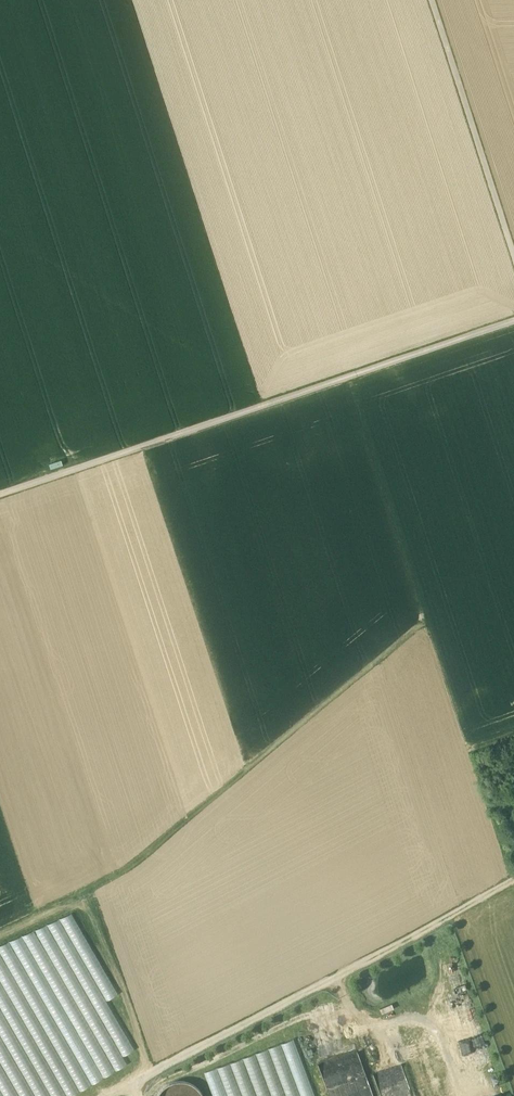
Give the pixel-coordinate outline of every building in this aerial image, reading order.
[(127,1073),(124,1054),(134,1049),(107,999),(117,994),(71,908),(0,946),(0,1095),(84,1095),(127,1073)] [(448,981),(435,985),(438,997),(452,993),(448,981)] [(324,1068),(333,1095),(367,1095),(355,1058),(324,1068)] [(195,1083),(177,1080),(165,1089),(163,1095),(204,1095),(195,1083)]
